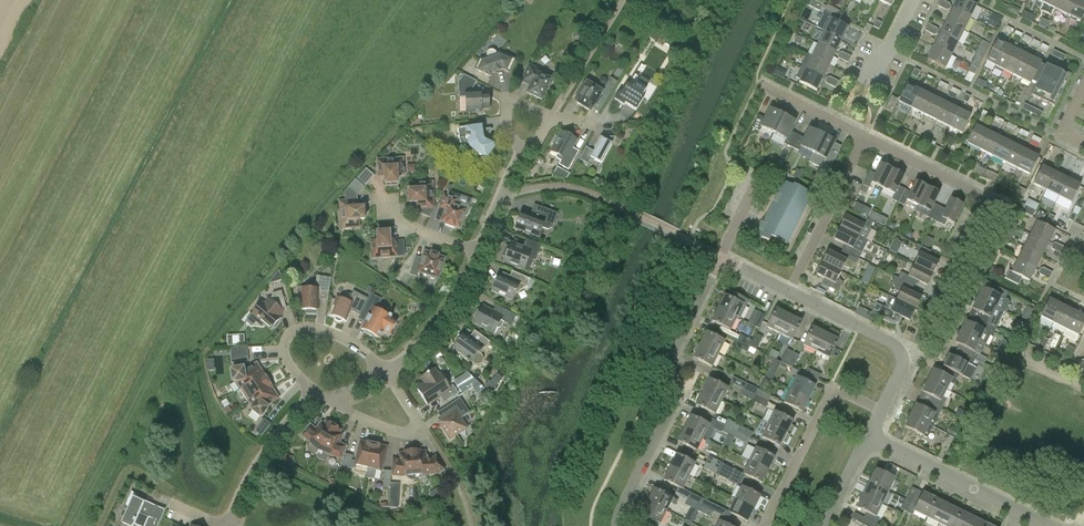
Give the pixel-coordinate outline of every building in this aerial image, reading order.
[(813,0),(812,0),(809,6),(814,9),(820,11),(821,8),(823,5),(818,2),(813,0)] [(818,2),(823,5),(821,8),(825,10),(827,6),(823,5),(826,0),(813,0),(818,2)] [(967,0),(957,0),(952,9),(970,18),(977,5),(967,0)] [(1042,3),(1055,9),(1059,0),(1044,0),(1042,3)] [(1055,9),(1067,15),(1075,0),(1059,0),(1055,9)] [(1083,14),(1083,1),(1083,0),(1075,0),(1067,15),(1080,21),(1083,14)] [(947,10),(950,9),(951,6),(950,4),(946,1),(943,8),(947,10)] [(840,11),(828,4),(827,6),(825,10),(838,16),(840,11)] [(970,18),(952,9),(946,21),(964,30),(970,18)] [(1021,16),(1033,20),(1035,14),(1022,10),(1021,16)] [(842,40),(849,27),(823,14),(816,28),(824,32),(842,40)] [(992,14),(987,25),(996,29),(1001,19),(992,14)] [(1041,18),(1038,25),(1044,28),(1048,21),(1041,18)] [(882,23),(877,20),(873,27),(879,29),(882,23)] [(964,30),(946,21),(940,34),(958,43),(964,30)] [(928,24),(925,30),(930,33),(933,26),(928,24)] [(588,25),(584,32),(590,36),(594,29),(588,25)] [(937,34),(938,31),(937,28),(933,26),(930,33),(934,35),(937,34)] [(1013,29),(1007,26),(1005,32),(1011,35),(1013,29)] [(1016,31),(1013,36),(1019,39),(1022,34),(1016,31)] [(842,40),(824,32),(818,44),(836,53),(842,40)] [(659,38),(651,33),(647,40),(655,45),(659,38)] [(958,43),(940,34),(934,46),(952,56),(958,43)] [(1022,40),(1028,43),(1031,38),(1025,35),(1022,40)] [(995,66),(1006,44),(997,39),(986,61),(995,66)] [(982,40),(976,51),(984,55),(990,43),(982,40)] [(1031,45),(1037,48),(1040,43),(1034,40),(1031,45)] [(836,53),(818,44),(812,56),(829,65),(836,53)] [(1006,44),(995,66),(1004,70),(1014,49),(1015,48),(1006,44)] [(1040,49),(1046,52),(1048,47),(1042,44),(1040,49)] [(927,60),(945,68),(945,69),(952,56),(934,46),(927,60)] [(1015,48),(1014,49),(1004,70),(1012,74),(1023,53),(1015,48)] [(500,52),(496,53),(495,51),(492,50),(490,50),(488,52),(486,54),(487,57),(479,60),(475,69),(491,77),(492,74),(503,70),(509,73),(516,59),(500,52)] [(1051,55),(1063,61),(1066,56),(1054,50),(1051,55)] [(838,55),(839,58),(843,60),(846,54),(842,52),(839,53),(838,55)] [(1023,53),(1012,74),(1021,79),(1032,57),(1023,53)] [(801,67),(823,78),(829,65),(812,56),(807,54),(801,67)] [(846,54),(843,60),(848,63),(852,56),(846,54)] [(1032,57),(1021,79),(1030,83),(1041,62),(1032,57)] [(1041,62),(1030,83),(1035,86),(1031,95),(1048,103),(1055,106),(1070,75),(1059,69),(1047,63),(1045,66),(1040,64),(1041,62)] [(551,84),(550,81),(553,76),(529,65),(522,81),(531,85),(527,93),(542,100),(546,89),(549,89),(551,84)] [(978,69),(971,66),(969,72),(975,75),(978,69)] [(823,78),(801,67),(795,77),(800,80),(799,82),(817,91),(823,78)] [(915,69),(912,75),(917,78),(920,71),(915,69)] [(459,97),(466,97),(467,112),(481,112),(481,109),(489,108),(488,94),(481,94),(481,91),(473,92),(473,89),(477,81),(464,75),(458,82),(459,97)] [(928,75),(926,79),(934,83),(936,79),(928,75)] [(827,78),(825,80),(826,83),(830,85),(834,79),(830,77),(827,78)] [(603,106),(618,82),(611,78),(602,91),(596,88),(597,87),(593,85),(593,86),(588,83),(587,83),(586,84),(586,83),(583,88),(581,87),(576,94),(578,96),(575,100),(576,100),(576,101),(576,102),(589,110),(590,110),(591,109),(591,110),(597,101),(603,106)] [(987,82),(978,78),(975,84),(984,88),(987,82)] [(834,79),(830,85),(836,88),(839,81),(834,79)] [(646,89),(636,83),(634,86),(633,86),(632,88),(626,84),(620,94),(619,93),(615,98),(620,101),(619,103),(624,106),(625,104),(636,111),(644,98),(642,96),(646,89)] [(898,101),(908,106),(911,108),(920,90),(907,84),(898,101)] [(1015,104),(1019,107),(1028,88),(1022,85),(1015,99),(1017,100),(1015,104)] [(920,90),(911,108),(924,114),(933,96),(920,90)] [(971,97),(965,94),(962,100),(968,103),(971,97)] [(899,99),(893,96),(886,109),(892,112),(899,99)] [(933,96),(924,114),(937,120),(945,103),(933,96)] [(949,126),(958,109),(945,103),(937,120),(949,126)] [(1022,108),(1022,109),(1040,117),(1043,112),(1024,103),(1022,108)] [(759,131),(761,127),(774,133),(783,114),(770,108),(765,118),(758,115),(752,127),(759,131)] [(958,109),(949,126),(962,133),(971,115),(958,109)] [(983,111),(981,115),(978,122),(985,126),(988,118),(989,119),(991,114),(983,111)] [(783,114),(774,133),(786,139),(784,143),(791,147),(798,135),(791,131),(796,121),(783,114)] [(993,121),(1002,125),(1004,121),(996,117),(993,121)] [(1008,123),(1006,127),(1014,131),(1016,127),(1008,123)] [(975,125),(966,143),(979,150),(988,132),(975,125)] [(460,143),(468,142),(469,146),(471,149),(473,151),(476,154),(470,166),(479,171),(485,159),(488,160),(494,146),(486,142),(491,131),(491,130),(491,129),(490,129),(480,130),(480,129),(478,129),(478,128),(472,128),(472,126),(458,128),(460,143)] [(798,135),(791,147),(799,151),(801,147),(813,153),(823,134),(810,128),(805,138),(798,135)] [(1021,129),(1019,133),(1027,137),(1029,133),(1021,129)] [(552,144),(554,145),(551,151),(557,154),(556,156),(556,158),(561,161),(559,165),(568,170),(578,153),(573,150),(572,148),(576,140),(562,132),(558,138),(556,137),(552,144)] [(992,156),(1001,138),(988,132),(979,150),(992,156)] [(837,154),(830,151),(835,141),(823,134),(813,153),(809,162),(828,172),(837,154)] [(596,144),(597,145),(594,151),(586,147),(579,159),(591,166),(595,160),(601,163),(615,138),(615,137),(600,137),(596,144)] [(1005,162),(1013,144),(1001,138),(992,156),(1005,162)] [(1017,168),(1026,150),(1013,144),(1005,162),(1017,168)] [(1030,175),(1039,157),(1026,150),(1017,168),(1030,175)] [(377,160),(378,173),(385,173),(385,183),(397,183),(397,175),(404,174),(403,158),(377,160)] [(869,188),(872,183),(883,188),(893,170),(881,164),(875,174),(870,171),(863,185),(869,188)] [(1042,165),(1033,183),(1046,190),(1055,172),(1042,165)] [(365,185),(374,175),(366,167),(356,178),(365,185)] [(570,173),(557,167),(552,177),(567,178),(570,173)] [(979,167),(976,173),(982,176),(985,170),(979,167)] [(982,176),(988,179),(991,172),(985,169),(985,170),(982,176)] [(893,170),(883,188),(894,194),(892,199),(898,202),(905,189),(899,186),(904,175),(893,170)] [(1055,172),(1046,190),(1059,196),(1067,178),(1055,172)] [(1067,178),(1059,196),(1071,203),(1080,185),(1067,178)] [(784,181),(757,235),(769,241),(772,236),(787,244),(813,193),(794,184),(794,185),(784,181)] [(918,206),(927,187),(916,181),(911,192),(905,189),(898,202),(904,205),(907,200),(918,206)] [(434,208),(432,182),(416,183),(416,190),(409,191),(409,202),(420,202),(421,212),(429,216),(434,208)] [(1015,192),(1016,193),(1023,196),(1026,190),(1018,186),(1015,192)] [(927,187),(918,206),(929,211),(927,217),(933,220),(940,207),(933,204),(939,193),(927,187)] [(348,188),(345,192),(345,201),(339,202),(341,228),(344,228),(359,227),(359,220),(365,219),(364,217),(365,217),(364,210),(364,207),(361,208),(358,208),(358,200),(357,200),(357,196),(351,191),(348,188)] [(439,208),(445,210),(441,221),(446,223),(445,225),(454,228),(455,226),(460,228),(464,215),(465,215),(467,215),(469,209),(468,207),(462,205),(461,206),(460,207),(455,205),(457,199),(444,195),(439,208)] [(954,223),(963,205),(951,199),(946,209),(940,207),(933,220),(945,226),(947,220),(954,223)] [(858,213),(862,206),(856,203),(852,210),(858,213)] [(1021,211),(1032,217),(1036,211),(1025,205),(1021,211)] [(540,207),(536,217),(521,212),(520,215),(518,217),(516,218),(516,220),(516,223),(516,225),(515,229),(538,237),(542,227),(548,230),(552,228),(553,224),(554,224),(558,213),(540,207)] [(868,217),(884,225),(887,218),(872,210),(868,217)] [(1068,219),(1074,222),(1077,215),(1071,212),(1068,219)] [(1046,221),(1052,224),(1055,217),(1049,214),(1046,221)] [(857,222),(846,216),(840,228),(858,237),(864,226),(870,228),(873,222),(860,215),(857,222)] [(888,227),(893,230),(896,224),(891,221),(888,227)] [(1055,231),(1037,222),(1030,235),(1048,244),(1055,231)] [(868,242),(858,237),(840,228),(834,240),(844,245),(842,251),(859,259),(868,242)] [(911,240),(914,234),(908,231),(905,237),(911,240)] [(378,241),(371,241),(372,257),(404,255),(403,242),(390,242),(389,232),(377,233),(378,241)] [(1048,244),(1030,235),(1024,247),(1042,256),(1048,244)] [(923,243),(930,246),(933,240),(926,237),(923,243)] [(896,253),(901,242),(895,239),(889,250),(896,253)] [(535,260),(541,244),(528,240),(525,248),(510,243),(509,247),(507,246),(503,257),(505,257),(504,261),(525,269),(529,258),(535,260)] [(1051,247),(1052,249),(1056,251),(1059,245),(1055,243),(1053,244),(1051,247)] [(914,265),(933,274),(939,263),(928,257),(931,251),(918,244),(915,250),(920,253),(914,265)] [(1062,254),(1065,248),(1059,245),(1056,251),(1062,254)] [(1042,256),(1024,247),(1018,259),(1036,268),(1042,256)] [(431,252),(431,253),(425,251),(421,263),(414,261),(410,274),(416,277),(418,271),(438,278),(444,258),(438,256),(439,255),(431,252)] [(822,262),(841,272),(843,267),(853,271),(859,259),(842,251),(839,257),(828,251),(822,262)] [(1029,281),(1030,281),(1036,268),(1018,259),(1011,272),(1009,271),(1005,278),(1018,285),(1022,278),(1029,281)] [(824,285),(837,292),(842,282),(840,279),(837,278),(841,272),(822,262),(816,274),(827,280),(824,285)] [(869,283),(874,266),(867,264),(861,280),(869,283)] [(933,274),(914,265),(908,276),(901,272),(898,278),(913,286),(916,280),(927,286),(933,274)] [(1039,271),(1040,274),(1044,276),(1047,270),(1043,268),(1040,268),(1039,271)] [(269,282),(269,284),(282,280),(279,270),(269,282)] [(1049,279),(1053,272),(1047,270),(1044,276),(1049,279)] [(512,300),(514,296),(527,287),(530,279),(512,271),(509,279),(499,274),(491,291),(512,300)] [(316,314),(316,310),(318,311),(318,296),(321,296),(322,290),(329,291),(331,278),(317,276),(316,284),(300,288),(298,290),(297,292),(298,294),(299,296),(301,297),(301,310),(306,310),(306,313),(316,314)] [(897,300),(915,309),(921,298),(910,292),(913,286),(898,278),(895,276),(892,283),(895,288),(894,290),(900,293),(897,300)] [(978,298),(996,307),(1006,312),(1010,303),(1009,300),(1006,298),(1008,292),(995,285),(992,292),(983,287),(978,298)] [(729,290),(726,296),(725,295),(718,308),(737,317),(740,319),(750,301),(729,290)] [(264,328),(266,326),(271,330),(273,327),(274,328),(279,322),(278,321),(281,318),(279,317),(279,316),(278,310),(286,307),(281,291),(272,294),(273,295),(270,299),(269,298),(264,304),(261,302),(251,314),(258,319),(251,326),(252,327),(264,328)] [(333,305),(335,306),(331,316),(335,317),(335,320),(337,321),(340,321),(342,320),(346,321),(351,308),(354,310),(354,312),(360,315),(368,299),(353,291),(351,295),(347,293),(345,294),(343,299),(336,297),(333,305)] [(361,329),(379,339),(383,331),(390,335),(398,320),(376,309),(381,300),(371,294),(368,299),(360,315),(366,319),(361,329)] [(876,303),(873,310),(878,312),(880,318),(893,324),(899,322),(902,317),(909,321),(915,309),(897,300),(890,296),(889,298),(888,298),(886,304),(887,305),(885,308),(876,303)] [(996,307),(978,298),(972,309),(981,313),(978,319),(996,328),(1005,312),(1006,312),(996,307)] [(1049,299),(1040,317),(1053,323),(1062,305),(1049,299)] [(1062,305),(1053,323),(1066,329),(1075,311),(1062,305)] [(499,306),(496,313),(483,306),(480,311),(479,310),(477,311),(475,315),(475,317),(476,318),(474,322),(494,333),(497,327),(498,328),(501,328),(504,322),(511,326),(516,316),(499,306)] [(712,321),(730,330),(737,317),(718,308),(712,321)] [(776,309),(767,327),(780,333),(789,315),(776,309)] [(1020,319),(1027,322),(1031,315),(1024,311),(1020,319)] [(1083,325),(1083,316),(1075,311),(1066,329),(1066,330),(1063,336),(1074,343),(1078,336),(1079,336),(1083,325)] [(753,325),(759,328),(765,316),(759,313),(753,325)] [(792,340),(802,321),(789,315),(780,333),(792,340)] [(961,332),(979,341),(985,344),(986,344),(990,336),(992,337),(996,328),(978,319),(975,325),(966,321),(961,332)] [(813,327),(803,345),(816,352),(825,333),(813,327)] [(476,332),(472,339),(464,333),(454,348),(468,363),(469,361),(474,364),(476,365),(479,365),(480,365),(482,363),(483,361),(483,359),(483,357),(481,355),(480,354),(484,348),(484,347),(489,341),(476,332)] [(725,341),(707,332),(700,345),(718,354),(725,341)] [(979,341),(961,332),(955,342),(965,347),(962,353),(975,360),(978,354),(980,355),(985,344),(979,341)] [(227,334),(227,343),(244,343),(244,333),(227,334)] [(829,358),(838,340),(825,333),(816,352),(829,358)] [(753,341),(740,334),(737,341),(750,347),(753,341)] [(756,350),(762,337),(756,334),(753,341),(750,347),(756,350)] [(1049,341),(1042,337),(1039,343),(1046,346),(1049,341)] [(747,353),(750,347),(737,341),(734,346),(747,353)] [(1037,348),(1043,351),(1046,346),(1039,343),(1037,348)] [(694,357),(712,367),(718,354),(700,345),(700,346),(698,345),(694,352),(696,353),(694,357)] [(232,363),(248,362),(247,347),(231,348),(232,363)] [(1069,348),(1065,355),(1055,350),(1052,356),(1068,364),(1071,358),(1075,350),(1069,348)] [(787,349),(781,362),(787,365),(793,352),(787,349)] [(793,368),(799,355),(793,352),(787,365),(793,368)] [(950,355),(944,366),(947,368),(959,374),(962,375),(965,368),(970,370),(975,360),(962,353),(959,359),(950,355)] [(764,375),(772,379),(781,361),(773,357),(764,375)] [(234,382),(235,382),(230,385),(234,393),(241,389),(263,375),(263,376),(265,375),(263,372),(262,372),(256,363),(244,371),(243,368),(231,370),(234,382)] [(805,374),(818,381),(821,375),(808,368),(805,374)] [(928,380),(947,389),(950,383),(954,384),(959,374),(947,368),(944,374),(934,369),(928,380)] [(453,386),(450,388),(441,374),(439,376),(434,369),(424,375),(428,383),(418,390),(427,404),(440,395),(444,402),(457,393),(453,386)] [(468,372),(454,381),(462,394),(473,388),(479,383),(468,372)] [(272,385),(267,377),(265,378),(263,376),(263,375),(241,389),(248,400),(272,386),(272,385)] [(815,386),(797,377),(790,389),(809,399),(815,386)] [(728,388),(709,379),(707,383),(705,382),(701,389),(703,390),(703,392),(721,401),(728,388)] [(947,389),(928,380),(923,392),(932,396),(929,402),(942,409),(947,399),(943,397),(947,389)] [(473,388),(477,394),(485,388),(479,383),(473,388)] [(756,395),(759,390),(746,383),(743,389),(756,395)] [(272,386),(248,400),(253,408),(251,410),(261,417),(268,408),(265,406),(278,398),(272,389),(273,389),(272,386)] [(743,389),(740,395),(753,401),(756,395),(743,389)] [(784,402),(802,412),(809,399),(790,389),(784,402)] [(759,390),(756,395),(769,402),(772,396),(759,390)] [(696,405),(715,414),(721,401),(703,392),(696,405)] [(769,402),(756,395),(753,401),(766,408),(769,402)] [(447,407),(451,414),(438,422),(450,439),(467,428),(461,418),(469,413),(460,399),(447,407)] [(929,425),(933,427),(942,409),(929,402),(926,409),(917,404),(911,415),(929,425)] [(959,409),(955,416),(963,419),(966,413),(959,409)] [(792,421),(774,412),(768,424),(790,436),(795,427),(790,425),(792,421)] [(709,425),(691,415),(684,428),(703,437),(709,425)] [(933,427),(929,425),(911,415),(905,427),(923,436),(927,429),(931,431),(933,427)] [(261,436),(270,424),(264,419),(255,431),(261,436)] [(737,432),(740,426),(728,420),(725,425),(737,432)] [(310,425),(301,435),(311,443),(309,445),(309,447),(309,450),(310,452),(312,453),(314,453),(316,454),(315,454),(316,455),(334,426),(326,421),(324,424),(321,422),(318,426),(319,428),(317,430),(310,425)] [(762,437),(780,446),(782,442),(786,444),(790,436),(768,424),(762,437)] [(737,432),(725,425),(722,432),(734,438),(737,432)] [(345,446),(339,443),(342,435),(339,433),(341,430),(334,426),(316,455),(317,455),(318,456),(320,457),(322,459),(324,459),(326,458),(328,456),(329,454),(341,459),(345,446)] [(740,426),(737,432),(750,438),(753,432),(740,426)] [(947,433),(954,437),(957,431),(950,427),(947,433)] [(678,441),(696,450),(703,437),(684,428),(678,441)] [(737,432),(734,438),(747,444),(750,438),(737,432)] [(727,434),(721,446),(728,449),(734,438),(727,434)] [(947,434),(942,444),(942,445),(949,449),(954,437),(947,434)] [(354,469),(355,465),(368,467),(374,442),(368,441),(366,442),(360,441),(355,461),(351,460),(352,456),(345,454),(340,469),(349,471),(350,468),(354,469)] [(374,479),(376,469),(381,470),(387,447),(381,446),(379,443),(374,442),(368,467),(366,478),(374,479)] [(774,457),(756,448),(750,461),(768,470),(774,457)] [(414,480),(412,450),(404,451),(404,453),(399,453),(399,460),(392,459),(391,471),(391,476),(401,476),(406,476),(408,478),(410,479),(411,480),(414,480)] [(431,459),(425,451),(420,452),(420,450),(412,450),(414,480),(417,480),(419,479),(421,477),(422,475),(427,474),(438,474),(445,469),(436,456),(431,459)] [(293,457),(285,453),(281,459),(289,464),(293,457)] [(694,463),(677,454),(670,467),(688,476),(694,463)] [(719,468),(722,462),(709,456),(706,462),(719,468)] [(743,474),(762,483),(768,470),(750,461),(743,474)] [(719,468),(706,462),(703,468),(716,474),(719,468)] [(722,462),(719,468),(732,475),(734,469),(722,462)] [(664,480),(681,489),(688,476),(670,467),(664,480)] [(719,468),(716,474),(729,481),(732,475),(719,468)] [(895,479),(877,469),(870,482),(888,491),(895,479)] [(390,488),(391,476),(391,471),(384,470),(383,487),(390,488)] [(888,491),(870,482),(864,495),(882,504),(888,491)] [(760,496),(742,487),(735,500),(754,509),(760,496)] [(918,490),(912,487),(905,500),(911,503),(913,499),(918,490)] [(678,501),(654,489),(648,501),(666,511),(670,503),(675,506),(678,501)] [(143,503),(139,501),(141,498),(132,491),(125,505),(129,507),(123,523),(130,525),(133,525),(134,524),(138,525),(157,525),(163,512),(143,503)] [(701,505),(704,499),(691,493),(688,499),(701,505)] [(912,515),(914,511),(927,517),(936,499),(923,493),(919,502),(913,499),(911,503),(907,512),(912,515)] [(879,518),(876,517),(882,504),(864,495),(857,508),(867,512),(864,517),(868,519),(877,524),(879,518)] [(398,508),(398,496),(390,496),(389,508),(398,508)] [(701,505),(688,499),(685,505),(698,511),(701,505)] [(704,499),(701,505),(714,512),(717,506),(704,499)] [(940,524),(948,506),(936,499),(927,517),(940,524)] [(729,512),(747,521),(754,509),(735,500),(729,512)] [(911,503),(905,500),(901,509),(907,512),(911,503)] [(641,514),(660,524),(666,511),(648,501),(641,514)] [(701,505),(698,511),(711,518),(714,512),(701,505)] [(961,512),(948,506),(940,524),(944,525),(954,525),(961,512)] [(973,518),(961,512),(954,525),(969,525),(973,518)] [(855,513),(852,519),(865,525),(868,519),(864,517),(855,513)] [(969,525),(985,525),(986,524),(973,518),(969,525)]
